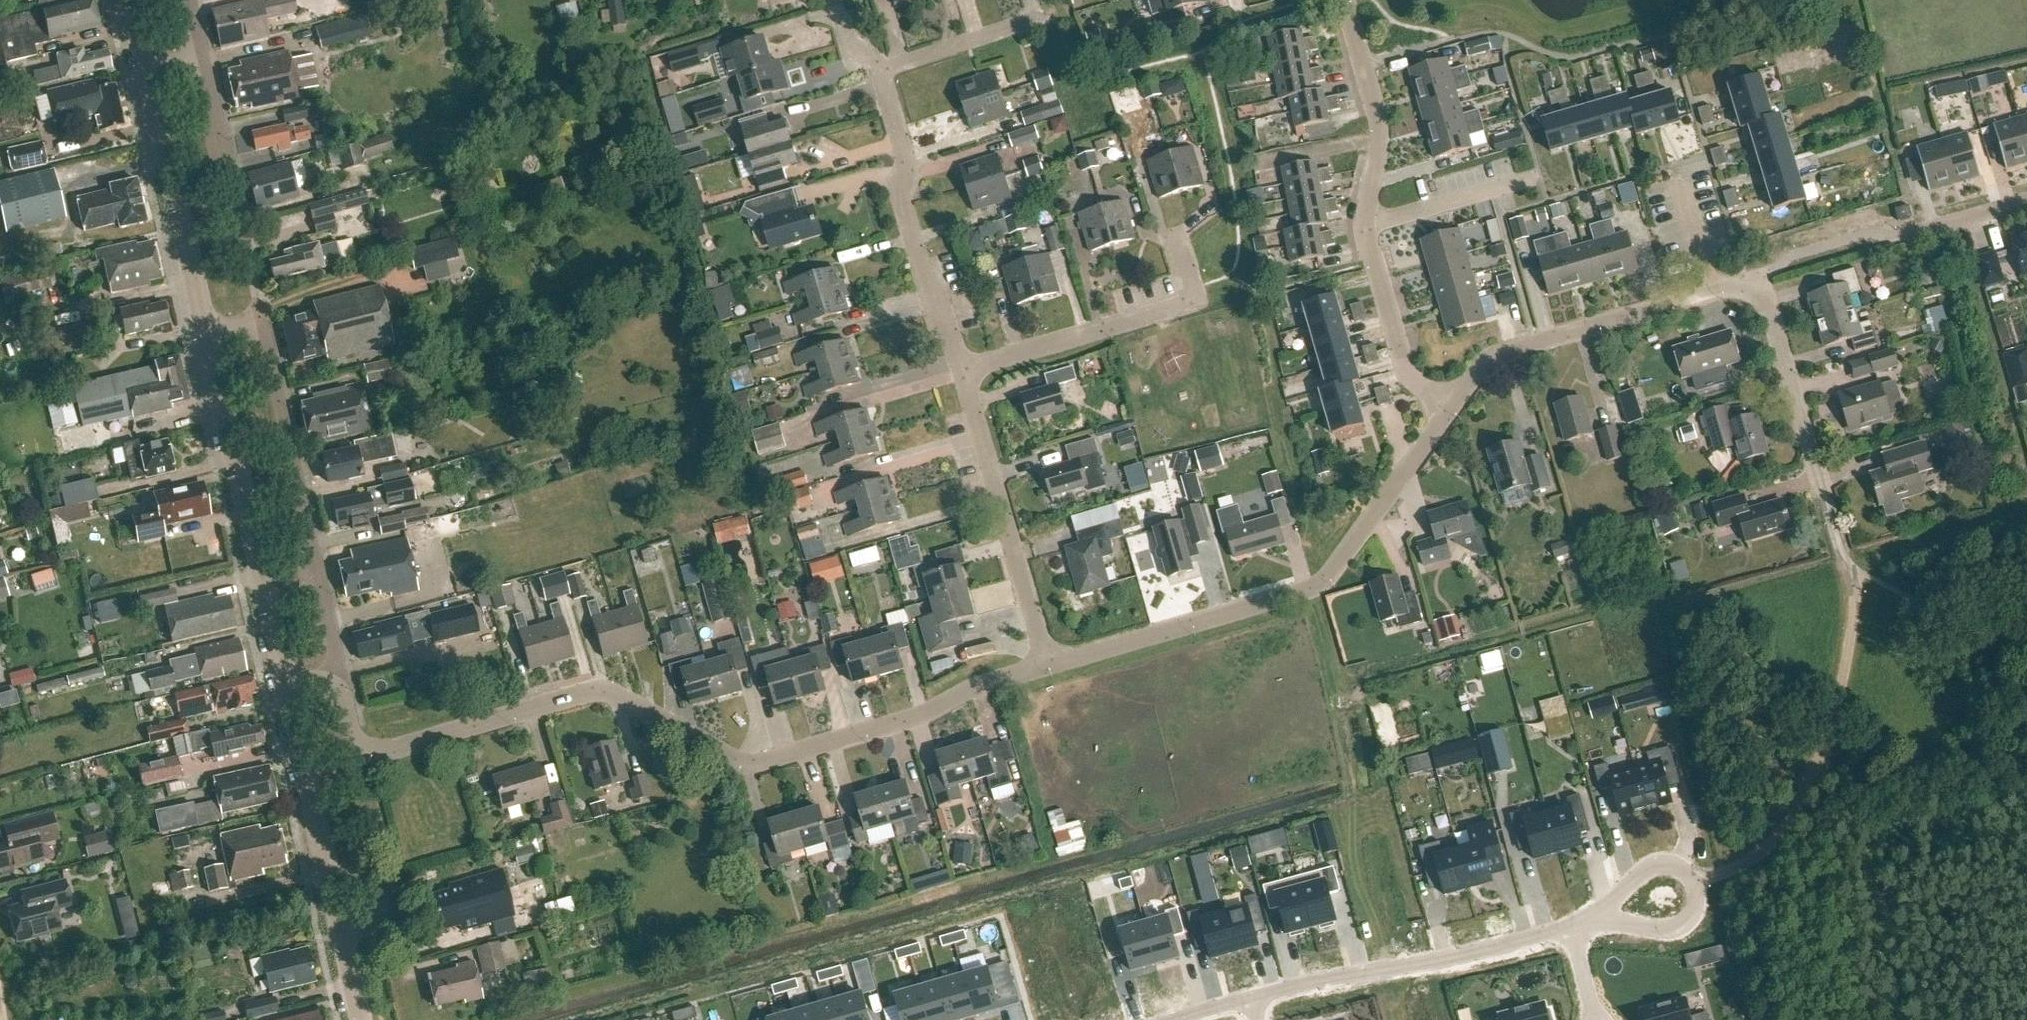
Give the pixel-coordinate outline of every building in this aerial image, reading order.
[(99,28),(93,0),(88,0),(0,21),(0,40),(5,64),(36,56),(34,46),(60,40),(59,37),(99,28)] [(212,12),(220,49),(269,38),(269,36),(269,37),(265,21),(297,14),(294,0),(274,0),(261,3),(261,1),(212,12)] [(1159,15),(1162,26),(1186,19),(1183,8),(1198,4),(1197,0),(1148,0),(1153,17),(1159,15)] [(558,8),(564,33),(583,29),(577,4),(558,8)] [(623,7),(607,8),(609,26),(625,25),(623,7)] [(322,49),(372,35),(365,13),(315,27),(322,49)] [(1100,29),(1086,33),(1089,46),(1103,42),(1100,29)] [(1268,38),(1271,53),(1317,44),(1316,38),(1303,41),(1301,31),(1268,38)] [(1501,37),(1489,39),(1492,51),(1502,49),(1501,37)] [(1489,39),(1488,38),(1465,45),(1468,58),(1492,51),(1489,39)] [(730,79),(739,76),(771,66),(771,65),(764,40),(722,52),(730,79)] [(1271,53),(1274,69),(1307,62),(1305,54),(1319,51),(1317,44),(1271,53)] [(675,72),(701,64),(697,49),(670,57),(675,72)] [(1655,60),(1652,49),(1640,53),(1643,64),(1655,60)] [(37,86),(47,84),(62,80),(111,69),(107,52),(84,58),(82,51),(57,57),(59,66),(33,72),(37,86)] [(299,98),(289,52),(240,63),(241,69),(227,72),(235,109),(250,106),(251,109),(299,98)] [(1409,70),(1416,93),(1469,78),(1466,67),(1449,72),(1446,60),(1409,70)] [(1277,84),(1323,75),(1322,69),(1309,71),(1307,62),(1274,69),(1277,84)] [(739,76),(746,102),(788,90),(780,63),(771,65),(771,66),(739,76)] [(1501,68),(1493,70),(1495,79),(1497,86),(1509,83),(1504,67),(1501,68)] [(1038,91),(1054,86),(1048,69),(1033,74),(1038,91)] [(1651,71),(1643,73),(1646,85),(1654,83),(1651,71)] [(956,85),(963,107),(1002,95),(995,73),(956,85)] [(1646,85),(1643,73),(1635,76),(1638,87),(1646,85)] [(1551,74),(1543,76),(1546,87),(1554,85),(1551,74)] [(1280,100),(1290,98),(1313,93),(1311,85),(1325,82),(1323,75),(1277,84),(1280,100)] [(1599,78),(1602,89),(1610,87),(1607,76),(1599,78)] [(1736,108),(1766,99),(1760,77),(1729,86),(1736,108)] [(1986,77),(1969,81),(1973,96),(1990,91),(1986,77)] [(1416,93),(1422,115),(1459,105),(1456,93),(1472,89),(1469,78),(1416,93)] [(1594,92),(1602,89),(1599,78),(1590,80),(1594,92)] [(1145,99),(1162,94),(1157,79),(1140,84),(1145,99)] [(1183,79),(1160,86),(1164,99),(1187,92),(1183,79)] [(99,132),(124,126),(115,85),(100,89),(98,80),(46,92),(52,113),(47,115),(48,118),(52,117),(55,126),(95,114),(99,132)] [(673,80),(656,85),(660,99),(677,94),(673,80)] [(1950,82),(1935,87),(1939,98),(1954,94),(1950,82)] [(1565,87),(1557,90),(1560,101),(1568,99),(1565,87)] [(1560,101),(1557,90),(1548,92),(1552,104),(1560,101)] [(1290,98),(1293,113),(1339,104),(1338,97),(1325,100),(1323,91),(1313,93),(1290,98)] [(1671,93),(1650,99),(1659,130),(1680,124),(1671,93)] [(1002,95),(963,107),(970,129),(1009,117),(1002,95)] [(1615,135),(1635,129),(1636,129),(1629,105),(1627,98),(1606,104),(1615,135)] [(1650,99),(1629,105),(1636,129),(1635,129),(1637,137),(1659,130),(1650,99)] [(1742,129),(1750,127),(1773,120),(1772,119),(1766,99),(1736,108),(1742,129)] [(700,123),(726,115),(722,100),(695,108),(700,123)] [(1058,100),(1021,112),(1025,127),(1063,114),(1058,100)] [(1339,104),(1293,113),(1296,129),(1304,127),(1329,122),(1327,113),(1340,111),(1339,104)] [(1593,141),(1615,135),(1606,104),(1584,110),(1593,141)] [(1422,115),(1429,137),(1482,122),(1478,111),(1462,116),(1459,105),(1422,115)] [(1699,108),(1701,116),(1712,113),(1710,105),(1699,108)] [(285,124),(304,120),(302,108),(282,112),(285,124)] [(1572,147),(1593,141),(1584,110),(1563,116),(1572,147)] [(1712,113),(1701,116),(1704,124),(1715,121),(1712,113)] [(739,122),(749,156),(792,143),(785,122),(770,127),(766,114),(739,122)] [(1572,147),(1563,116),(1542,122),(1551,153),(1572,147)] [(1750,127),(1756,148),(1787,139),(1780,116),(1772,119),(1773,120),(1750,127)] [(2019,119),(1993,127),(2006,170),(2026,164),(2026,146),(2019,119)] [(1902,120),(1894,122),(1897,133),(1905,130),(1902,120)] [(1482,122),(1429,137),(1435,160),(1472,149),(1468,138),(1485,133),(1482,122)] [(1034,125),(1007,134),(1012,147),(1038,139),(1034,125)] [(294,130),(293,126),(286,128),(285,126),(252,133),(256,151),(278,147),(279,152),(291,150),(289,144),(296,143),(296,142),(310,139),(307,128),(294,130)] [(1304,127),(1296,129),(1298,137),(1305,135),(1304,127)] [(1521,131),(1493,139),(1497,153),(1525,145),(1521,131)] [(674,148),(688,144),(685,133),(671,137),(674,148)] [(1968,134),(1942,141),(1955,185),(1981,177),(1968,134)] [(329,135),(315,138),(318,149),(332,146),(329,135)] [(343,171),(363,165),(362,161),(382,156),(381,151),(393,148),(390,137),(338,150),(343,171)] [(1108,139),(1095,143),(1098,152),(1110,148),(1108,139)] [(1756,148),(1762,169),(1793,160),(1787,139),(1756,148)] [(1955,185),(1942,141),(1917,149),(1930,192),(1955,185)] [(42,142),(7,150),(12,173),(47,165),(42,142)] [(792,143),(749,156),(760,189),(786,181),(783,169),(798,164),(792,143)] [(1086,153),(1091,169),(1099,166),(1095,151),(1094,151),(1092,145),(1084,147),(1086,153)] [(1711,150),(1713,158),(1725,154),(1722,146),(1711,150)] [(1192,148),(1170,154),(1182,193),(1204,186),(1192,148)] [(475,153),(482,176),(496,172),(490,149),(475,153)] [(1082,171),(1091,169),(1086,153),(1078,156),(1082,171)] [(1159,200),(1182,193),(1170,154),(1148,161),(1159,200)] [(1725,154),(1713,158),(1716,166),(1727,162),(1725,154)] [(692,155),(677,159),(680,172),(695,167),(692,155)] [(967,190),(1005,178),(998,155),(960,168),(967,190)] [(1029,178),(1044,173),(1039,156),(1023,161),(1029,178)] [(1762,169),(1768,190),(1799,180),(1793,160),(1762,169)] [(302,161),(290,165),(249,176),(257,208),(299,196),(296,187),(302,186),(307,178),(302,161)] [(1282,169),(1285,185),(1332,176),(1330,169),(1317,172),(1315,162),(1282,169)] [(464,180),(475,177),(473,167),(462,170),(464,180)] [(66,217),(54,170),(0,184),(0,206),(7,233),(66,217)] [(1285,185),(1288,199),(1321,193),(1320,185),(1333,182),(1332,176),(1285,185)] [(1005,178),(967,190),(974,212),(1012,200),(1005,178)] [(119,229),(146,223),(136,180),(110,186),(111,191),(76,199),(84,232),(118,224),(119,229)] [(1799,180),(1768,190),(1774,211),(1805,201),(1799,180)] [(1887,195),(1884,185),(1869,189),(1872,198),(1887,195)] [(807,211),(801,188),(747,204),(744,209),(759,217),(763,217),(772,249),(820,234),(813,209),(807,211)] [(365,189),(309,205),(317,234),(336,229),(332,216),(370,205),(365,189)] [(1723,194),(1725,202),(1738,199),(1735,190),(1723,194)] [(688,194),(692,210),(705,206),(700,191),(688,194)] [(1288,199),(1291,215),(1338,206),(1336,200),(1323,202),(1321,193),(1288,199)] [(1591,194),(1582,196),(1585,205),(1594,202),(1591,194)] [(1738,199),(1725,202),(1728,210),(1740,207),(1738,199)] [(1124,201),(1102,208),(1113,247),(1135,240),(1124,201)] [(1560,204),(1550,207),(1554,220),(1564,218),(1560,204)] [(1612,204),(1599,208),(1600,211),(1603,220),(1611,217),(1616,216),(1612,204)] [(1291,215),(1294,230),(1318,225),(1318,227),(1328,225),(1326,216),(1339,213),(1338,206),(1291,215)] [(1898,223),(1912,219),(1909,207),(1895,210),(1898,223)] [(1091,253),(1113,247),(1102,208),(1079,214),(1091,253)] [(1546,209),(1535,212),(1538,224),(1549,221),(1546,209)] [(1026,230),(1025,226),(1035,224),(1032,213),(998,221),(1001,236),(1026,230)] [(1523,217),(1510,220),(1516,241),(1529,238),(1523,217)] [(1611,221),(1601,224),(1616,277),(1638,270),(1628,234),(1616,237),(1611,221)] [(1594,244),(1583,247),(1594,283),(1616,277),(1601,224),(1589,227),(1594,244)] [(1284,232),(1288,248),(1334,239),(1333,232),(1319,235),(1318,227),(1318,225),(1294,230),(1284,232)] [(703,226),(694,229),(696,239),(706,236),(703,226)] [(1058,227),(1045,231),(1052,254),(1065,250),(1058,227)] [(1421,241),(1427,264),(1466,253),(1459,230),(1421,241)] [(2012,238),(2023,276),(2026,275),(2026,233),(2012,238)] [(1567,234),(1556,237),(1571,290),(1594,283),(1583,247),(1572,250),(1567,234)] [(1265,237),(1253,240),(1256,254),(1268,252),(1265,237)] [(1571,290),(1556,237),(1533,243),(1549,296),(1571,290)] [(415,269),(459,257),(454,238),(409,250),(415,269)] [(1335,245),(1334,239),(1288,248),(1291,264),(1324,257),(1322,248),(1335,245)] [(40,259),(61,254),(59,243),(37,249),(40,259)] [(161,279),(153,243),(136,247),(135,243),(95,252),(97,262),(103,261),(110,294),(149,286),(148,281),(161,279)] [(270,270),(271,273),(271,274),(273,277),(274,280),(324,269),(323,269),(341,265),(336,243),(318,248),(318,245),(292,251),(294,258),(270,263),(271,267),(270,270)] [(1503,244),(1494,247),(1497,259),(1506,256),(1503,244)] [(1037,246),(1023,250),(1037,300),(1060,294),(1048,255),(1040,257),(1037,246)] [(1037,300),(1023,250),(1022,248),(1010,252),(1014,265),(1003,268),(1015,307),(1037,300)] [(1427,264),(1434,288),(1473,277),(1466,253),(1427,264)] [(1984,287),(2003,282),(1995,255),(1976,260),(1984,287)] [(1875,265),(1867,267),(1870,278),(1878,275),(1875,265)] [(59,266),(0,282),(5,300),(64,284),(59,266)] [(1809,297),(1817,322),(1854,311),(1850,297),(1862,293),(1855,269),(1832,276),(1836,289),(1809,297)] [(806,290),(809,300),(846,289),(844,282),(840,283),(836,270),(785,284),(788,295),(806,290)] [(1511,274),(1502,276),(1506,288),(1514,286),(1511,274)] [(1434,288),(1441,311),(1479,300),(1473,277),(1434,288)] [(733,308),(736,307),(729,286),(717,290),(711,292),(721,322),(734,318),(731,309),(733,308)] [(356,355),(394,345),(379,287),(313,303),(315,313),(282,321),(292,364),(326,356),(328,362),(356,355)] [(846,289),(809,300),(812,311),(794,316),(797,327),(849,312),(845,298),(849,297),(846,289)] [(1934,290),(1924,292),(1927,300),(1936,298),(1938,297),(1936,291),(1936,289),(1934,290)] [(1514,291),(1500,296),(1504,308),(1518,303),(1514,291)] [(1304,306),(1310,327),(1341,318),(1335,297),(1304,306)] [(1479,300),(1441,311),(1448,334),(1486,323),(1479,300)] [(1363,302),(1351,305),(1353,313),(1365,310),(1363,302)] [(150,307),(149,304),(119,310),(121,317),(113,318),(116,331),(123,329),(125,336),(152,330),(154,327),(169,324),(164,304),(150,307)] [(1942,306),(1930,309),(1936,333),(1948,330),(1942,306)] [(1365,310),(1353,313),(1356,321),(1367,318),(1365,310)] [(1854,311),(1817,322),(1825,348),(1851,340),(1855,353),(1878,346),(1871,322),(1858,325),(1854,311)] [(1347,339),(1341,318),(1310,327),(1316,348),(1347,339)] [(771,321),(754,326),(761,350),(784,343),(779,327),(773,329),(771,321)] [(73,352),(92,347),(86,323),(67,328),(73,352)] [(67,328),(53,332),(59,356),(73,352),(67,328)] [(1707,390),(1731,382),(1726,367),(1740,362),(1731,332),(1674,350),(1683,380),(1692,377),(1702,374),(1707,390)] [(1936,335),(1930,348),(1942,354),(1948,341),(1936,335)] [(1353,361),(1347,339),(1316,348),(1322,370),(1353,361)] [(817,362),(820,372),(857,362),(855,354),(851,355),(847,342),(795,357),(798,367),(817,362)] [(1375,344),(1363,347),(1366,355),(1377,352),(1375,344)] [(775,349),(752,356),(756,369),(779,361),(775,349)] [(2003,355),(2012,391),(2026,387),(2026,349),(2003,355)] [(1874,374),(1898,367),(1893,351),(1870,358),(1874,374)] [(1377,352),(1366,355),(1368,363),(1380,360),(1377,352)] [(73,388),(77,404),(83,427),(106,422),(107,423),(132,417),(133,419),(173,410),(172,405),(188,402),(189,402),(189,400),(179,359),(179,357),(178,357),(178,358),(154,363),(155,368),(97,381),(97,383),(73,388)] [(389,360),(364,366),(368,384),(393,378),(389,360)] [(1322,370),(1328,390),(1328,391),(1352,384),(1359,382),(1353,361),(1322,370)] [(859,369),(857,362),(820,372),(823,383),(804,388),(808,399),(859,384),(855,371),(859,369)] [(1077,381),(1073,368),(1045,376),(1049,389),(1021,396),(1029,422),(1067,411),(1059,386),(1077,381)] [(508,373),(497,375),(500,386),(510,384),(508,373)] [(1320,392),(1327,414),(1358,405),(1352,384),(1328,391),(1328,390),(1320,392)] [(370,431),(360,385),(313,396),(314,402),(301,404),(309,441),(324,438),(324,442),(370,431)] [(1387,386),(1375,389),(1378,397),(1390,394),(1387,386)] [(1890,418),(1880,386),(1840,398),(1850,430),(1890,418)] [(1634,390),(1618,395),(1628,425),(1644,420),(1634,390)] [(71,392),(46,398),(53,429),(78,424),(71,392)] [(747,410),(743,394),(731,397),(736,413),(747,410)] [(1380,405),(1392,402),(1390,394),(1378,397),(1380,405)] [(573,415),(574,397),(563,396),(563,414),(573,415)] [(1592,435),(1581,398),(1555,405),(1566,443),(1592,435)] [(1358,405),(1327,414),(1333,435),(1364,426),(1358,405)] [(781,408),(767,412),(770,422),(784,419),(781,408)] [(1716,452),(1735,447),(1740,462),(1767,454),(1756,416),(1729,424),(1725,408),(1704,415),(1716,452)] [(837,431),(840,442),(877,431),(875,423),(871,424),(867,411),(815,426),(818,436),(837,431)] [(781,423),(753,431),(760,456),(788,448),(781,423)] [(1945,428),(1951,448),(1967,443),(1960,423),(1945,428)] [(1694,425),(1680,429),(1685,443),(1698,439),(1694,425)] [(1608,463),(1623,458),(1615,427),(1599,432),(1608,463)] [(877,431),(840,442),(843,452),(825,457),(828,468),(879,453),(875,440),(879,438),(877,431)] [(1133,431),(1117,435),(1120,447),(1136,443),(1133,431)] [(353,444),(355,451),(322,458),(328,483),(362,475),(360,465),(395,457),(391,436),(353,444)] [(1071,464),(1043,472),(1051,497),(1087,487),(1088,493),(1107,487),(1101,468),(1103,467),(1102,464),(1095,440),(1066,448),(1071,464)] [(174,472),(167,441),(139,448),(138,442),(123,445),(131,480),(146,477),(146,478),(174,472)] [(1525,462),(1519,443),(1488,452),(1501,495),(1530,486),(1532,493),(1550,488),(1541,457),(1525,462)] [(1924,443),(1895,452),(1883,456),(1888,470),(1871,475),(1880,506),(1884,505),(1888,517),(1903,513),(1899,500),(1922,493),(1917,475),(1932,470),(1924,443)] [(1196,452),(1201,472),(1225,465),(1219,445),(1196,452)] [(1317,473),(1327,470),(1322,451),(1312,454),(1317,473)] [(1178,455),(1174,470),(1186,474),(1191,459),(1178,455)] [(1732,458),(1719,478),(1731,486),(1744,466),(1732,458)] [(567,464),(556,468),(560,479),(571,475),(567,464)] [(1142,464),(1124,469),(1132,495),(1150,489),(1142,464)] [(804,471),(770,481),(773,494),(808,484),(804,471)] [(1277,472),(1262,477),(1268,496),(1283,492),(1277,472)] [(66,507),(98,499),(92,477),(60,485),(66,507)] [(415,502),(409,478),(366,489),(367,495),(346,500),(346,501),(333,504),(337,524),(351,521),(353,530),(369,527),(368,519),(375,518),(375,517),(377,517),(376,511),(415,502)] [(857,500),(860,511),(897,500),(895,492),(891,493),(887,480),(835,495),(839,505),(857,500)] [(155,496),(158,511),(133,517),(139,543),(164,537),(162,526),(179,522),(182,523),(186,522),(189,519),(208,515),(208,512),(209,508),(208,503),(205,501),(202,485),(155,496)] [(809,487),(786,494),(791,513),(814,506),(809,487)] [(1748,511),(1743,496),(1713,505),(1720,529),(1741,523),(1747,543),(1791,530),(1782,501),(1748,511)] [(1224,535),(1227,533),(1235,559),(1284,545),(1280,530),(1292,526),(1284,499),(1272,503),(1276,517),(1245,526),(1239,505),(1217,511),(1224,535)] [(899,507),(897,500),(860,511),(863,521),(845,526),(848,537),(899,522),(896,509),(899,507)] [(1480,528),(1474,530),(1467,504),(1429,515),(1436,540),(1418,545),(1424,567),(1451,559),(1446,541),(1454,539),(1455,544),(1481,558),(1488,556),(1480,528)] [(1702,504),(1694,506),(1698,522),(1707,519),(1702,504)] [(49,513),(57,547),(71,544),(67,523),(90,518),(87,505),(49,513)] [(1115,505),(1072,518),(1076,533),(1105,524),(1110,523),(1120,520),(1115,505)] [(405,526),(413,524),(429,521),(426,507),(402,512),(402,515),(378,520),(381,535),(406,530),(405,526)] [(1210,542),(1200,507),(1183,511),(1186,520),(1154,530),(1159,548),(1156,553),(1158,558),(1163,561),(1168,579),(1193,572),(1190,558),(1194,557),(1196,553),(1194,546),(1210,542)] [(1656,518),(1665,535),(1678,529),(1670,511),(1656,518)] [(1114,540),(1125,537),(1120,520),(1110,523),(1114,540)] [(735,540),(730,522),(714,526),(719,544),(735,540)] [(817,524),(797,530),(807,561),(827,555),(823,540),(818,541),(817,537),(820,536),(817,524)] [(1100,558),(1114,554),(1105,524),(1076,533),(1080,546),(1068,550),(1078,582),(1075,583),(1079,597),(1093,593),(1093,590),(1108,586),(1100,558)] [(907,557),(902,537),(891,539),(895,559),(907,557)] [(414,569),(407,540),(350,552),(352,562),(339,565),(346,597),(367,593),(367,594),(368,594),(375,594),(378,592),(379,591),(380,595),(390,593),(391,597),(419,591),(415,576),(419,575),(418,568),(414,569)] [(873,544),(846,554),(854,575),(881,565),(873,544)] [(1573,544),(1555,550),(1558,558),(1576,552),(1573,544)] [(654,550),(642,553),(646,567),(657,564),(654,550)] [(807,562),(813,583),(843,575),(837,553),(807,562)] [(928,587),(932,602),(966,592),(959,567),(940,572),(937,561),(913,568),(919,589),(928,587)] [(1570,603),(1587,599),(1579,563),(1562,567),(1570,603)] [(683,573),(687,589),(700,585),(696,569),(683,573)] [(52,570),(31,576),(35,589),(55,583),(52,570)] [(540,580),(547,602),(570,595),(563,572),(540,580)] [(567,577),(573,600),(585,597),(579,574),(567,577)] [(1404,602),(1397,577),(1371,585),(1382,623),(1397,619),(1400,629),(1423,623),(1416,598),(1404,602)] [(9,597),(4,579),(0,580),(0,600),(9,597)] [(723,579),(701,585),(712,624),(734,619),(723,579)] [(490,591),(495,610),(515,605),(510,586),(490,591)] [(175,589),(140,597),(143,610),(178,602),(175,589)] [(627,609),(614,613),(625,651),(647,645),(637,608),(632,591),(622,593),(627,609)] [(487,592),(476,594),(480,609),(491,606),(487,592)] [(955,622),(973,617),(966,592),(932,602),(936,616),(921,620),(930,653),(962,644),(955,622)] [(213,601),(212,596),(204,598),(164,607),(172,644),(236,629),(229,597),(213,601)] [(625,651),(614,613),(601,617),(596,601),(586,604),(591,621),(592,621),(602,658),(625,651)] [(806,603),(811,622),(821,619),(816,601),(806,603)] [(779,605),(783,620),(797,617),(793,602),(779,605)] [(554,622),(541,626),(552,664),(574,658),(563,621),(564,621),(559,603),(549,606),(554,622)] [(906,608),(909,619),(922,616),(919,605),(906,608)] [(435,643),(478,632),(471,606),(428,617),(435,643)] [(552,664),(541,626),(527,630),(523,614),(513,617),(518,634),(529,671),(552,664)] [(821,617),(825,635),(838,632),(834,614),(821,617)] [(737,617),(744,644),(753,642),(745,615),(737,617)] [(1455,616),(1434,622),(1440,643),(1461,637),(1455,616)] [(412,648),(404,618),(374,626),(375,630),(353,635),(360,660),(382,654),(383,656),(412,648)] [(671,622),(675,637),(690,633),(686,618),(671,622)] [(884,638),(869,643),(879,677),(904,670),(898,651),(909,648),(902,624),(882,630),(884,638)] [(1431,633),(1423,635),(1425,645),(1434,643),(1431,633)] [(723,661),(708,665),(717,700),(742,693),(737,673),(748,670),(739,638),(718,644),(723,661)] [(879,677),(869,643),(854,647),(851,638),(830,644),(837,668),(848,665),(853,684),(879,677)] [(673,639),(663,642),(667,656),(678,653),(673,639)] [(186,659),(180,660),(182,667),(185,681),(201,677),(202,681),(223,676),(224,677),(247,671),(241,645),(233,647),(232,641),(195,650),(196,657),(186,659)] [(791,665),(801,699),(826,692),(821,673),(832,670),(825,646),(804,652),(806,660),(791,665)] [(801,699),(791,665),(776,669),(774,660),(753,666),(760,690),(771,687),(776,706),(801,699)] [(693,707),(717,700),(708,665),(693,669),(690,661),(669,667),(676,691),(687,688),(693,707)] [(146,674),(133,677),(138,696),(151,692),(151,694),(176,688),(175,684),(185,681),(182,667),(172,670),(171,666),(146,673),(146,674)] [(24,685),(36,682),(32,668),(20,671),(24,685)] [(257,694),(252,676),(176,694),(180,711),(213,703),(216,714),(234,710),(236,711),(240,710),(242,708),(253,705),(250,695),(257,694)] [(66,678),(37,686),(38,694),(68,686),(66,678)] [(1659,705),(1670,702),(1665,682),(1654,685),(1659,705)] [(1618,713),(1614,697),(1600,701),(1605,716),(1618,713)] [(1544,718),(1567,712),(1564,701),(1541,708),(1544,718)] [(185,720),(147,728),(150,743),(188,735),(185,720)] [(200,750),(212,748),(215,760),(241,754),(241,753),(242,749),(264,744),(260,728),(249,730),(248,726),(210,735),(208,731),(173,739),(178,759),(201,753),(200,750)] [(1489,776),(1514,769),(1503,730),(1478,737),(1489,776)] [(1453,744),(1457,762),(1479,756),(1474,739),(1453,744)] [(987,740),(962,748),(972,782),(987,778),(994,802),(1015,795),(1004,756),(993,760),(987,740)] [(620,766),(613,742),(583,751),(595,791),(628,781),(623,765),(620,766)] [(1634,767),(1646,809),(1671,803),(1663,773),(1677,769),(1670,747),(1647,753),(1649,763),(1634,767)] [(972,782),(962,748),(937,755),(943,774),(930,778),(939,807),(961,800),(957,787),(972,782)] [(1432,770),(1428,755),(1416,758),(1421,773),(1432,770)] [(106,758),(97,761),(99,769),(108,766),(106,758)] [(182,779),(179,764),(163,767),(162,761),(138,766),(143,788),(182,779)] [(548,797),(538,764),(493,778),(502,810),(548,797)] [(1634,767),(1610,774),(1608,764),(1594,768),(1600,791),(1613,788),(1621,816),(1646,809),(1634,767)] [(277,801),(271,776),(269,767),(268,767),(268,768),(214,779),(218,801),(193,806),(193,805),(155,813),(160,834),(197,826),(197,825),(224,819),(223,814),(277,801)] [(633,802),(651,796),(645,775),(633,779),(636,789),(630,791),(633,802)] [(905,783),(881,791),(891,825),(916,818),(918,826),(929,823),(922,799),(911,802),(905,783)] [(891,825),(881,791),(856,798),(861,817),(851,820),(858,844),(869,841),(867,832),(891,825)] [(1569,808),(1547,814),(1558,856),(1583,849),(1579,834),(1589,832),(1579,796),(1567,799),(1569,808)] [(545,834),(572,827),(565,802),(550,806),(553,816),(541,819),(545,834)] [(602,802),(588,806),(592,821),(606,817),(602,802)] [(1061,854),(1088,846),(1079,817),(1067,821),(1062,806),(1048,811),(1061,854)] [(819,809),(794,816),(805,850),(829,843),(832,852),(850,847),(843,823),(825,828),(819,809)] [(1558,856),(1547,814),(1525,820),(1522,811),(1510,814),(1517,841),(1527,839),(1534,862),(1558,856)] [(52,816),(5,828),(8,840),(0,842),(0,872),(42,861),(38,844),(58,839),(52,816)] [(805,850),(794,816),(770,823),(775,842),(764,846),(771,870),(794,863),(791,854),(805,850)] [(1330,822),(1317,825),(1319,835),(1333,831),(1330,822)] [(1459,848),(1470,891),(1494,885),(1488,863),(1503,860),(1494,822),(1466,830),(1470,845),(1459,848)] [(220,836),(225,859),(226,865),(205,869),(210,894),(227,890),(225,884),(263,875),(262,870),(271,868),(287,865),(283,846),(278,828),(271,829),(260,832),(259,827),(220,836)] [(1248,840),(1252,856),(1289,846),(1285,829),(1248,840)] [(1416,830),(1406,833),(1408,841),(1418,838),(1416,830)] [(83,839),(88,858),(116,850),(110,831),(83,839)] [(1032,833),(1015,840),(1021,854),(1038,847),(1032,833)] [(187,836),(172,839),(174,850),(190,847),(187,836)] [(1446,897),(1470,891),(1459,848),(1443,853),(1440,843),(1420,848),(1428,880),(1441,877),(1446,897)] [(955,865),(972,867),(974,845),(957,844),(955,865)] [(1246,847),(1233,851),(1239,871),(1252,867),(1246,847)] [(519,865),(535,860),(532,848),(516,853),(519,865)] [(1213,878),(1207,854),(1191,858),(1198,882),(1213,878)] [(1334,868),(1298,877),(1312,927),(1320,925),(1321,929),(1335,925),(1334,921),(1335,921),(1328,895),(1340,892),(1334,868)] [(515,917),(502,870),(448,885),(450,891),(431,896),(441,931),(460,926),(461,932),(515,917)] [(190,871),(168,875),(171,892),(193,888),(190,871)] [(930,876),(911,882),(915,895),(934,889),(930,876)] [(1298,877),(1263,887),(1270,911),(1281,908),(1288,934),(1290,933),(1291,937),(1305,934),(1304,929),(1312,927),(1298,877)] [(1131,878),(1119,881),(1122,891),(1134,887),(1131,878)] [(24,906),(9,910),(17,942),(60,931),(55,909),(71,905),(65,882),(42,888),(21,894),(24,906)] [(1247,909),(1225,915),(1235,952),(1258,946),(1255,935),(1255,934),(1265,931),(1255,896),(1244,899),(1247,909)] [(571,897),(545,906),(549,919),(575,910),(571,897)] [(1156,965),(1179,958),(1174,939),(1185,935),(1178,909),(1166,912),(1168,918),(1145,924),(1156,965)] [(1200,911),(1187,914),(1195,943),(1206,940),(1211,959),(1235,952),(1225,915),(1202,921),(1200,911)] [(118,937),(140,934),(139,924),(116,928),(118,937)] [(1121,931),(1133,972),(1156,965),(1145,924),(1121,931)] [(965,931),(952,934),(955,944),(967,940),(965,931)] [(952,934),(940,938),(943,947),(955,944),(952,934)] [(194,963),(217,958),(213,941),(190,947),(194,963)] [(477,948),(483,975),(505,970),(498,942),(477,948)] [(920,944),(908,947),(910,957),(923,953),(920,944)] [(908,947),(895,951),(898,960),(910,957),(908,947)] [(1720,947),(1686,956),(1689,969),(1724,960),(1720,947)] [(282,953),(271,956),(261,958),(270,993),(315,982),(307,949),(282,955),(282,953)] [(464,1004),(483,1000),(474,962),(456,967),(457,970),(428,977),(435,1007),(464,1000),(464,1004)] [(842,966),(830,970),(832,979),(845,976),(842,966)] [(534,972),(537,985),(552,982),(550,969),(534,972)] [(830,970),(817,973),(820,983),(832,979),(830,970)] [(965,976),(977,1016),(1000,1010),(988,970),(965,976)] [(524,977),(526,989),(536,987),(533,976),(524,977)] [(862,979),(866,995),(877,992),(872,976),(862,979)] [(977,1016),(965,976),(942,983),(953,1019),(965,1019),(977,1016)] [(134,978),(129,978),(126,980),(125,985),(128,989),(132,990),(136,987),(137,983),(134,978)] [(797,979),(785,983),(787,992),(800,989),(797,979)] [(785,983),(773,986),(775,996),(787,992),(785,983)] [(919,990),(928,1019),(953,1019),(942,983),(919,990)] [(919,990),(896,996),(903,1019),(928,1019),(919,990)] [(862,994),(839,1001),(845,1019),(869,1019),(862,994)] [(255,998),(243,1001),(247,1019),(279,1012),(276,997),(256,1002),(255,998)] [(1707,1014),(1706,1014),(1690,1018),(1685,999),(1640,1012),(1642,1019),(1708,1019),(1707,1014)] [(839,1001),(816,1007),(820,1019),(845,1019),(839,1001)] [(1550,1010),(1546,1010),(1544,1005),(1500,1015),(1501,1019),(1552,1019),(1550,1010)] [(683,1010),(686,1019),(689,1019),(698,1017),(695,1007),(683,1010)] [(816,1007),(793,1014),(795,1019),(820,1019),(816,1007)] [(671,1013),(673,1019),(686,1019),(683,1010),(671,1013)] [(200,1016),(201,1019),(225,1019),(223,1011),(200,1016)]
